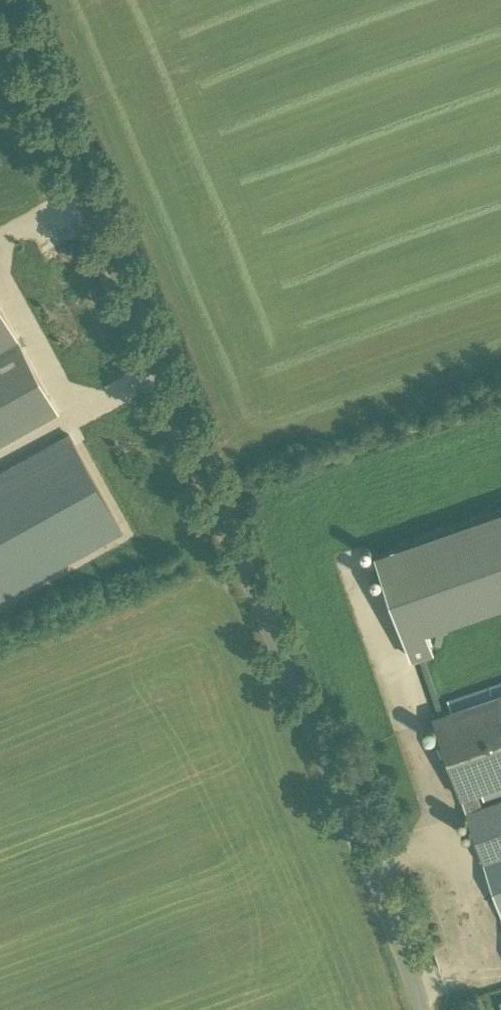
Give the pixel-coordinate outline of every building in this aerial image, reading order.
[(0,308),(0,438),(56,406),(0,308)] [(0,465),(0,592),(122,523),(67,427),(0,465)] [(376,554),(412,657),(432,650),(425,629),(500,602),(500,510),(376,554)] [(481,806),(476,791),(500,783),(500,692),(432,716),(465,811),(500,913),(500,799),(481,806)]
